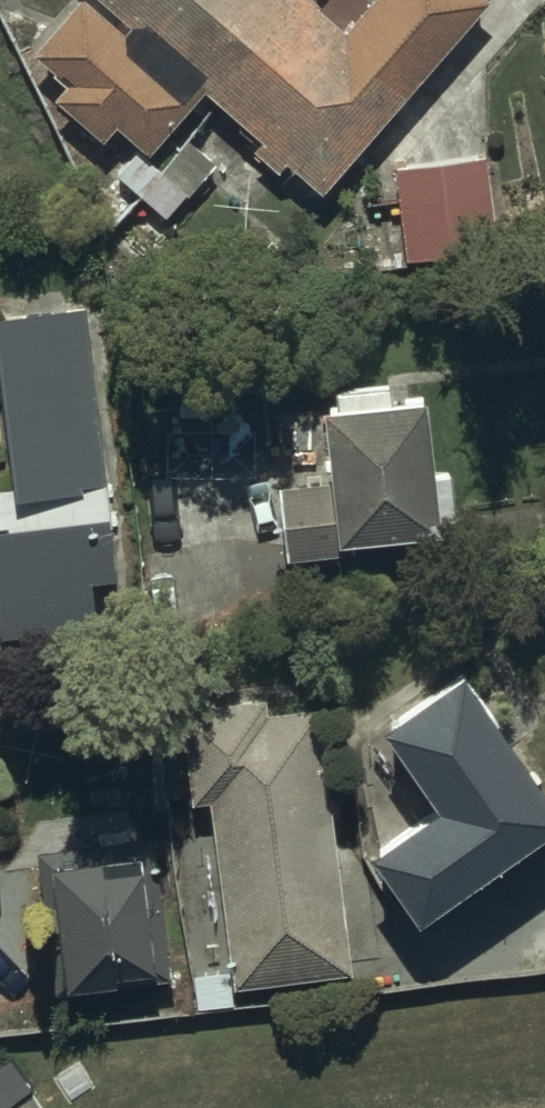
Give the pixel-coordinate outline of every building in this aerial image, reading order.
[(289,0),(94,0),(32,71),(68,101),(55,116),(101,156),(112,143),(152,178),(206,116),(312,208),(484,11),(471,0),(381,0),(342,45),(289,0)] [(482,163),(394,175),(406,266),(494,254),(482,163)] [(0,324),(0,350),(17,508),(113,499),(95,314),(0,324)] [(333,482),(279,488),(288,561),(441,544),(426,408),(326,419),(333,482)] [(0,510),(0,652),(100,643),(95,598),(122,595),(113,499),(17,508),(0,510)] [(385,734),(442,816),(374,863),(420,930),(544,844),(544,792),(466,678),(385,734)] [(256,706),(180,714),(192,819),(207,818),(228,1008),(352,994),(321,717),(258,724),(256,706)] [(153,850),(35,864),(53,1020),(117,1013),(115,1000),(170,993),(153,850)]
